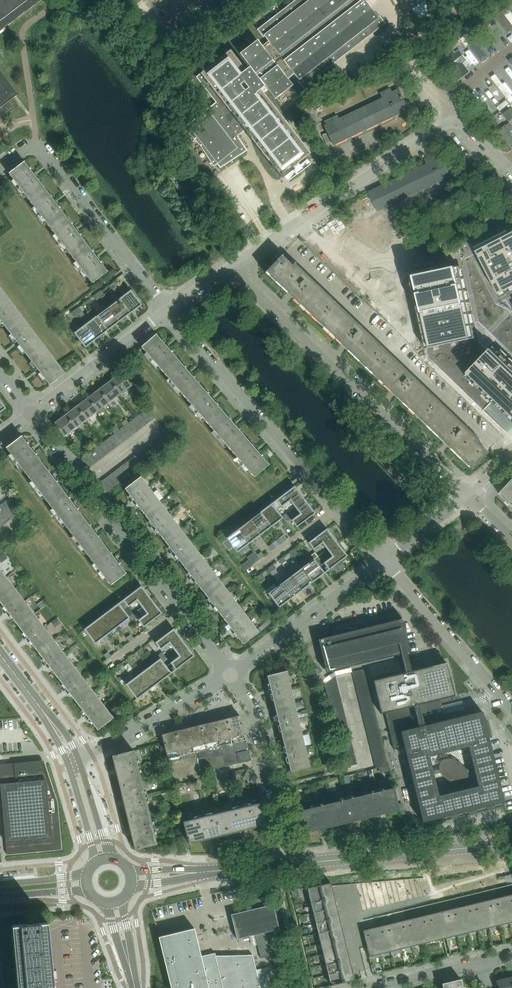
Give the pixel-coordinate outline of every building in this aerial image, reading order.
[(41,0),(0,0),(0,31),(41,0)] [(186,125),(191,131),(191,132),(189,134),(200,146),(209,160),(212,158),(217,164),(220,168),(246,151),(233,129),(242,122),(282,174),(292,166),(309,153),(294,133),(295,133),(285,121),(280,125),(256,93),(263,87),(261,84),(262,83),(274,99),(292,86),(287,79),(294,74),(304,87),(383,25),(364,0),(295,0),(259,28),(269,41),(261,46),(256,40),(240,53),(252,69),(251,70),(249,67),(241,73),(226,54),(204,72),(203,71),(196,77),(207,91),(216,102),(186,125)] [(483,46),(490,54),(511,38),(504,30),(483,46)] [(497,96),(503,92),(489,70),(483,74),(497,96)] [(4,111),(18,103),(0,79),(0,106),(4,111)] [(391,111),(404,104),(398,90),(382,97),(383,98),(325,126),(333,144),(393,115),(391,111)] [(497,98),(484,106),(500,130),(510,124),(503,114),(506,112),(497,98)] [(377,210),(438,181),(436,177),(450,171),(443,156),(427,164),(428,165),(369,193),(377,210)] [(8,173),(29,201),(45,189),(24,161),(8,173)] [(29,201),(50,228),(65,216),(45,189),(29,201)] [(50,228),(71,255),(86,244),(65,216),(50,228)] [(353,223),(335,264),(391,289),(399,272),(422,274),(434,272),(432,262),(404,259),(409,249),(353,223)] [(411,277),(426,349),(428,358),(503,430),(511,421),(511,419),(511,418),(511,246),(505,232),(475,248),(460,256),(464,265),(461,266),(459,267),(411,277)] [(71,255),(91,283),(107,271),(86,244),(71,255)] [(278,259),(265,273),(317,322),(333,304),(282,255),(278,259)] [(130,291),(119,299),(130,313),(141,304),(131,290),(130,291)] [(2,291),(0,292),(0,320),(7,329),(22,318),(2,291)] [(119,299),(108,307),(119,322),(130,313),(119,299)] [(333,304),(317,322),(368,371),(385,353),(333,304)] [(108,307),(97,316),(108,330),(119,322),(108,307)] [(108,330),(97,316),(86,325),(96,339),(108,330)] [(28,357),(43,346),(22,318),(7,329),(28,357)] [(75,333),(74,333),(85,347),(96,339),(86,325),(75,333)] [(141,347),(163,373),(177,361),(155,335),(141,347)] [(64,373),(43,346),(28,357),(49,385),(64,373)] [(385,353),(368,371),(420,420),(436,403),(385,353)] [(177,361),(163,373),(186,399),(200,387),(177,361)] [(121,372),(109,381),(119,394),(131,385),(121,372)] [(108,402),(119,394),(109,381),(98,389),(108,402)] [(186,399),(208,425),(223,413),(200,387),(186,399)] [(97,411),(108,402),(98,389),(87,398),(97,411)] [(86,419),(97,411),(87,398),(76,406),(86,419)] [(436,403),(420,420),(471,469),(487,452),(436,403)] [(75,428),(86,419),(76,406),(65,415),(75,428)] [(150,421),(154,418),(147,408),(142,412),(150,421)] [(150,421),(142,412),(138,415),(145,425),(150,421)] [(208,425),(231,451),(245,439),(223,413),(208,425)] [(63,436),(75,428),(65,415),(54,423),(63,436)] [(145,425),(138,415),(133,419),(140,429),(145,425)] [(140,429),(133,419),(128,423),(135,432),(140,429)] [(135,432),(128,423),(124,426),(123,426),(131,436),(135,432)] [(116,425),(111,429),(114,433),(119,430),(119,429),(116,425)] [(131,436),(123,426),(119,429),(119,430),(126,439),(131,436)] [(126,439),(119,430),(114,433),(121,443),(126,439)] [(121,443),(114,433),(109,437),(116,447),(121,443)] [(167,446),(172,442),(165,433),(160,436),(167,446)] [(167,446),(160,436),(156,440),(163,449),(167,446)] [(13,460),(25,476),(41,464),(20,437),(4,449),(13,460)] [(116,447),(109,437),(104,441),(112,450),(116,447)] [(245,439),(231,451),(254,477),(268,465),(245,439)] [(163,449),(156,440),(151,444),(158,453),(163,449)] [(112,450),(104,441),(100,444),(107,454),(112,450)] [(107,454),(100,444),(98,445),(95,448),(102,457),(107,454)] [(158,453),(151,444),(146,447),(153,456),(158,453)] [(153,456),(146,447),(141,451),(148,460),(153,456)] [(102,457),(95,448),(90,451),(97,461),(102,457)] [(97,461),(90,451),(85,455),(92,465),(97,461)] [(148,460),(141,451),(137,454),(144,464),(148,460)] [(144,464),(137,454),(132,458),(139,467),(144,464)] [(85,455),(81,459),(88,468),(92,465),(85,455)] [(139,467),(132,458),(127,461),(134,471),(139,467)] [(134,471),(127,461),(122,465),(129,474),(134,471)] [(25,476),(47,504),(62,491),(41,464),(25,476)] [(129,474),(122,465),(118,468),(125,478),(129,474)] [(125,478),(118,468),(113,472),(120,481),(125,478)] [(120,481),(113,472),(108,475),(115,485),(120,481)] [(115,485),(108,475),(103,479),(110,488),(115,485)] [(124,489),(144,515),(160,503),(140,477),(124,489)] [(103,479),(99,483),(106,492),(110,488),(103,479)] [(499,494),(511,506),(511,481),(499,494)] [(274,502),(278,508),(281,506),(290,500),(295,507),(304,500),(294,486),(273,502),(274,502)] [(47,504),(68,531),(83,519),(62,491),(47,504)] [(292,520),(296,526),(296,527),(315,513),(304,500),(295,507),(300,513),(292,520)] [(15,517),(19,513),(12,503),(7,507),(15,517)] [(179,528),(160,503),(144,515),(164,540),(179,528)] [(271,526),(282,518),(272,504),(271,503),(260,512),(271,526)] [(15,517),(7,507),(2,511),(10,521),(15,517)] [(2,511),(0,512),(0,518),(5,524),(10,521),(2,511)] [(259,535),(271,526),(260,512),(249,521),(259,535)] [(68,531),(89,558),(104,546),(83,519),(68,531)] [(237,529),(248,543),(259,535),(249,521),(237,529)] [(164,540),(183,566),(199,554),(179,528),(164,540)] [(226,538),(237,552),(237,551),(248,543),(237,529),(226,538)] [(309,543),(313,549),(322,542),(327,549),(337,542),(326,529),(308,542),(309,543)] [(347,556),(337,542),(327,549),(333,556),(324,563),(321,565),(326,571),(347,556)] [(104,546),(89,558),(110,585),(125,573),(104,546)] [(183,566),(203,592),(219,580),(199,554),(183,566)] [(324,572),(319,567),(313,559),(302,567),(313,581),(324,573),(324,572)] [(302,567),(291,576),(301,590),(313,581),(302,567)] [(14,588),(0,569),(0,599),(14,588)] [(301,590),(291,576),(279,584),(290,599),(301,590)] [(203,592),(223,618),(238,606),(219,580),(203,592)] [(279,584),(273,589),(269,593),(268,592),(268,593),(279,607),(290,599),(279,584)] [(120,602),(125,608),(128,606),(129,605),(137,600),(142,607),(151,599),(141,586),(120,602)] [(17,626),(34,614),(14,588),(0,599),(0,603),(17,626)] [(138,620),(143,626),(143,627),(161,613),(151,599),(142,607),(147,613),(138,620)] [(43,600),(37,604),(41,609),(46,605),(43,600)] [(129,618),(123,610),(118,603),(107,612),(118,626),(129,618)] [(242,644),(258,632),(238,606),(223,618),(242,644)] [(422,822),(450,815),(451,817),(458,816),(458,813),(468,810),(469,813),(476,811),(476,809),(486,806),(487,809),(495,807),(494,804),(504,802),(488,738),(491,737),(487,720),(484,721),(482,711),(446,720),(440,699),(455,696),(446,662),(411,671),(401,630),(402,630),(397,611),(332,627),(335,637),(323,639),(330,669),(400,652),(405,672),(372,680),(381,714),(385,713),(394,749),(401,747),(403,747),(412,783),(422,822)] [(106,635),(118,626),(107,612),(96,620),(106,635)] [(37,652),(53,640),(34,614),(17,626),(37,652)] [(84,629),(95,643),(106,635),(96,620),(84,629)] [(169,642),(174,649),(184,642),(173,629),(155,642),(160,649),(169,642)] [(37,652),(57,678),(73,666),(53,640),(37,652)] [(179,656),(175,659),(171,663),(168,665),(173,671),(194,656),(184,642),(174,649),(179,656)] [(171,673),(171,672),(170,672),(166,667),(160,659),(149,667),(159,681),(171,673)] [(121,670),(118,665),(114,669),(111,671),(114,675),(121,670)] [(57,678),(76,704),(93,691),(73,666),(57,678)] [(148,690),(159,681),(149,667),(137,676),(148,690)] [(266,675),(274,707),(293,702),(286,671),(266,675)] [(137,676),(126,684),(137,699),(148,690),(137,676)] [(324,685),(325,690),(337,687),(335,677),(324,685)] [(327,695),(339,692),(337,687),(325,690),(327,695)] [(76,704),(96,730),(112,717),(93,691),(76,704)] [(327,695),(328,700),(340,697),(339,692),(327,695)] [(329,705),(341,703),(340,697),(328,700),(329,705)] [(274,707),(282,739),(301,734),(293,702),(274,707)] [(329,705),(330,711),(342,708),(341,703),(329,705)] [(332,716),(344,713),(342,708),(330,711),(332,716)] [(332,716),(333,721),(345,718),(344,713),(332,716)] [(236,753),(248,750),(239,716),(161,735),(173,779),(238,763),(236,753)] [(334,726),(346,723),(345,718),(333,721),(334,726)] [(334,726),(335,731),(347,728),(346,723),(334,726)] [(337,737),(349,734),(347,728),(335,731),(337,737)] [(282,739),(289,770),(309,766),(301,734),(282,739)] [(337,737),(338,742),(350,739),(349,734),(337,737)] [(339,747),(351,744),(350,739),(338,742),(339,747)] [(339,747),(340,752),(352,749),(351,744),(339,747)] [(342,757),(354,754),(352,749),(340,752),(342,757)] [(133,750),(112,756),(120,787),(141,782),(133,750)] [(238,763),(250,760),(248,750),(236,753),(238,763)] [(342,757),(343,762),(355,760),(354,754),(342,757)] [(356,765),(355,760),(343,762),(344,768),(356,765)] [(57,802),(44,763),(21,765),(21,763),(0,764),(0,782),(6,851),(7,854),(61,849),(57,802)] [(141,782),(120,787),(127,818),(149,813),(141,782)] [(398,809),(393,788),(362,796),(367,817),(398,809)] [(362,796),(331,803),(336,824),(367,817),(362,796)] [(249,803),(221,810),(226,833),(266,824),(261,803),(250,805),(249,803)] [(336,824),(331,803),(300,811),(305,832),(336,824)] [(188,843),(226,833),(221,810),(193,817),(194,819),(183,822),(188,843)] [(149,813),(127,818),(135,849),(156,844),(149,813)] [(328,974),(331,985),(373,975),(369,956),(380,954),(390,951),(401,949),(412,946),(423,943),(434,941),(445,938),(455,936),(466,933),(477,930),(488,928),(499,925),(509,922),(511,922),(511,874),(505,876),(507,885),(364,920),(355,884),(331,887),(330,882),(307,888),(310,899),(312,909),(315,920),(317,931),(320,942),(323,953),(325,964),(328,974)] [(406,879),(360,881),(360,892),(369,892),(369,896),(368,896),(369,903),(398,902),(397,889),(406,888),(406,879)] [(276,929),(279,929),(273,904),(270,905),(268,896),(247,901),(249,910),(231,914),(237,939),(255,934),(261,958),(282,953),(276,929)] [(11,925),(18,987),(53,987),(47,922),(11,925)] [(252,955),(215,956),(215,953),(214,953),(215,956),(202,959),(194,928),(182,931),(182,929),(170,932),(170,934),(158,937),(171,987),(268,987),(271,987),(268,975),(258,977),(256,970),(252,955)] [(498,987),(511,987),(511,986),(510,977),(496,980),(498,987)] [(443,987),(463,987),(460,978),(442,983),(443,987)]
